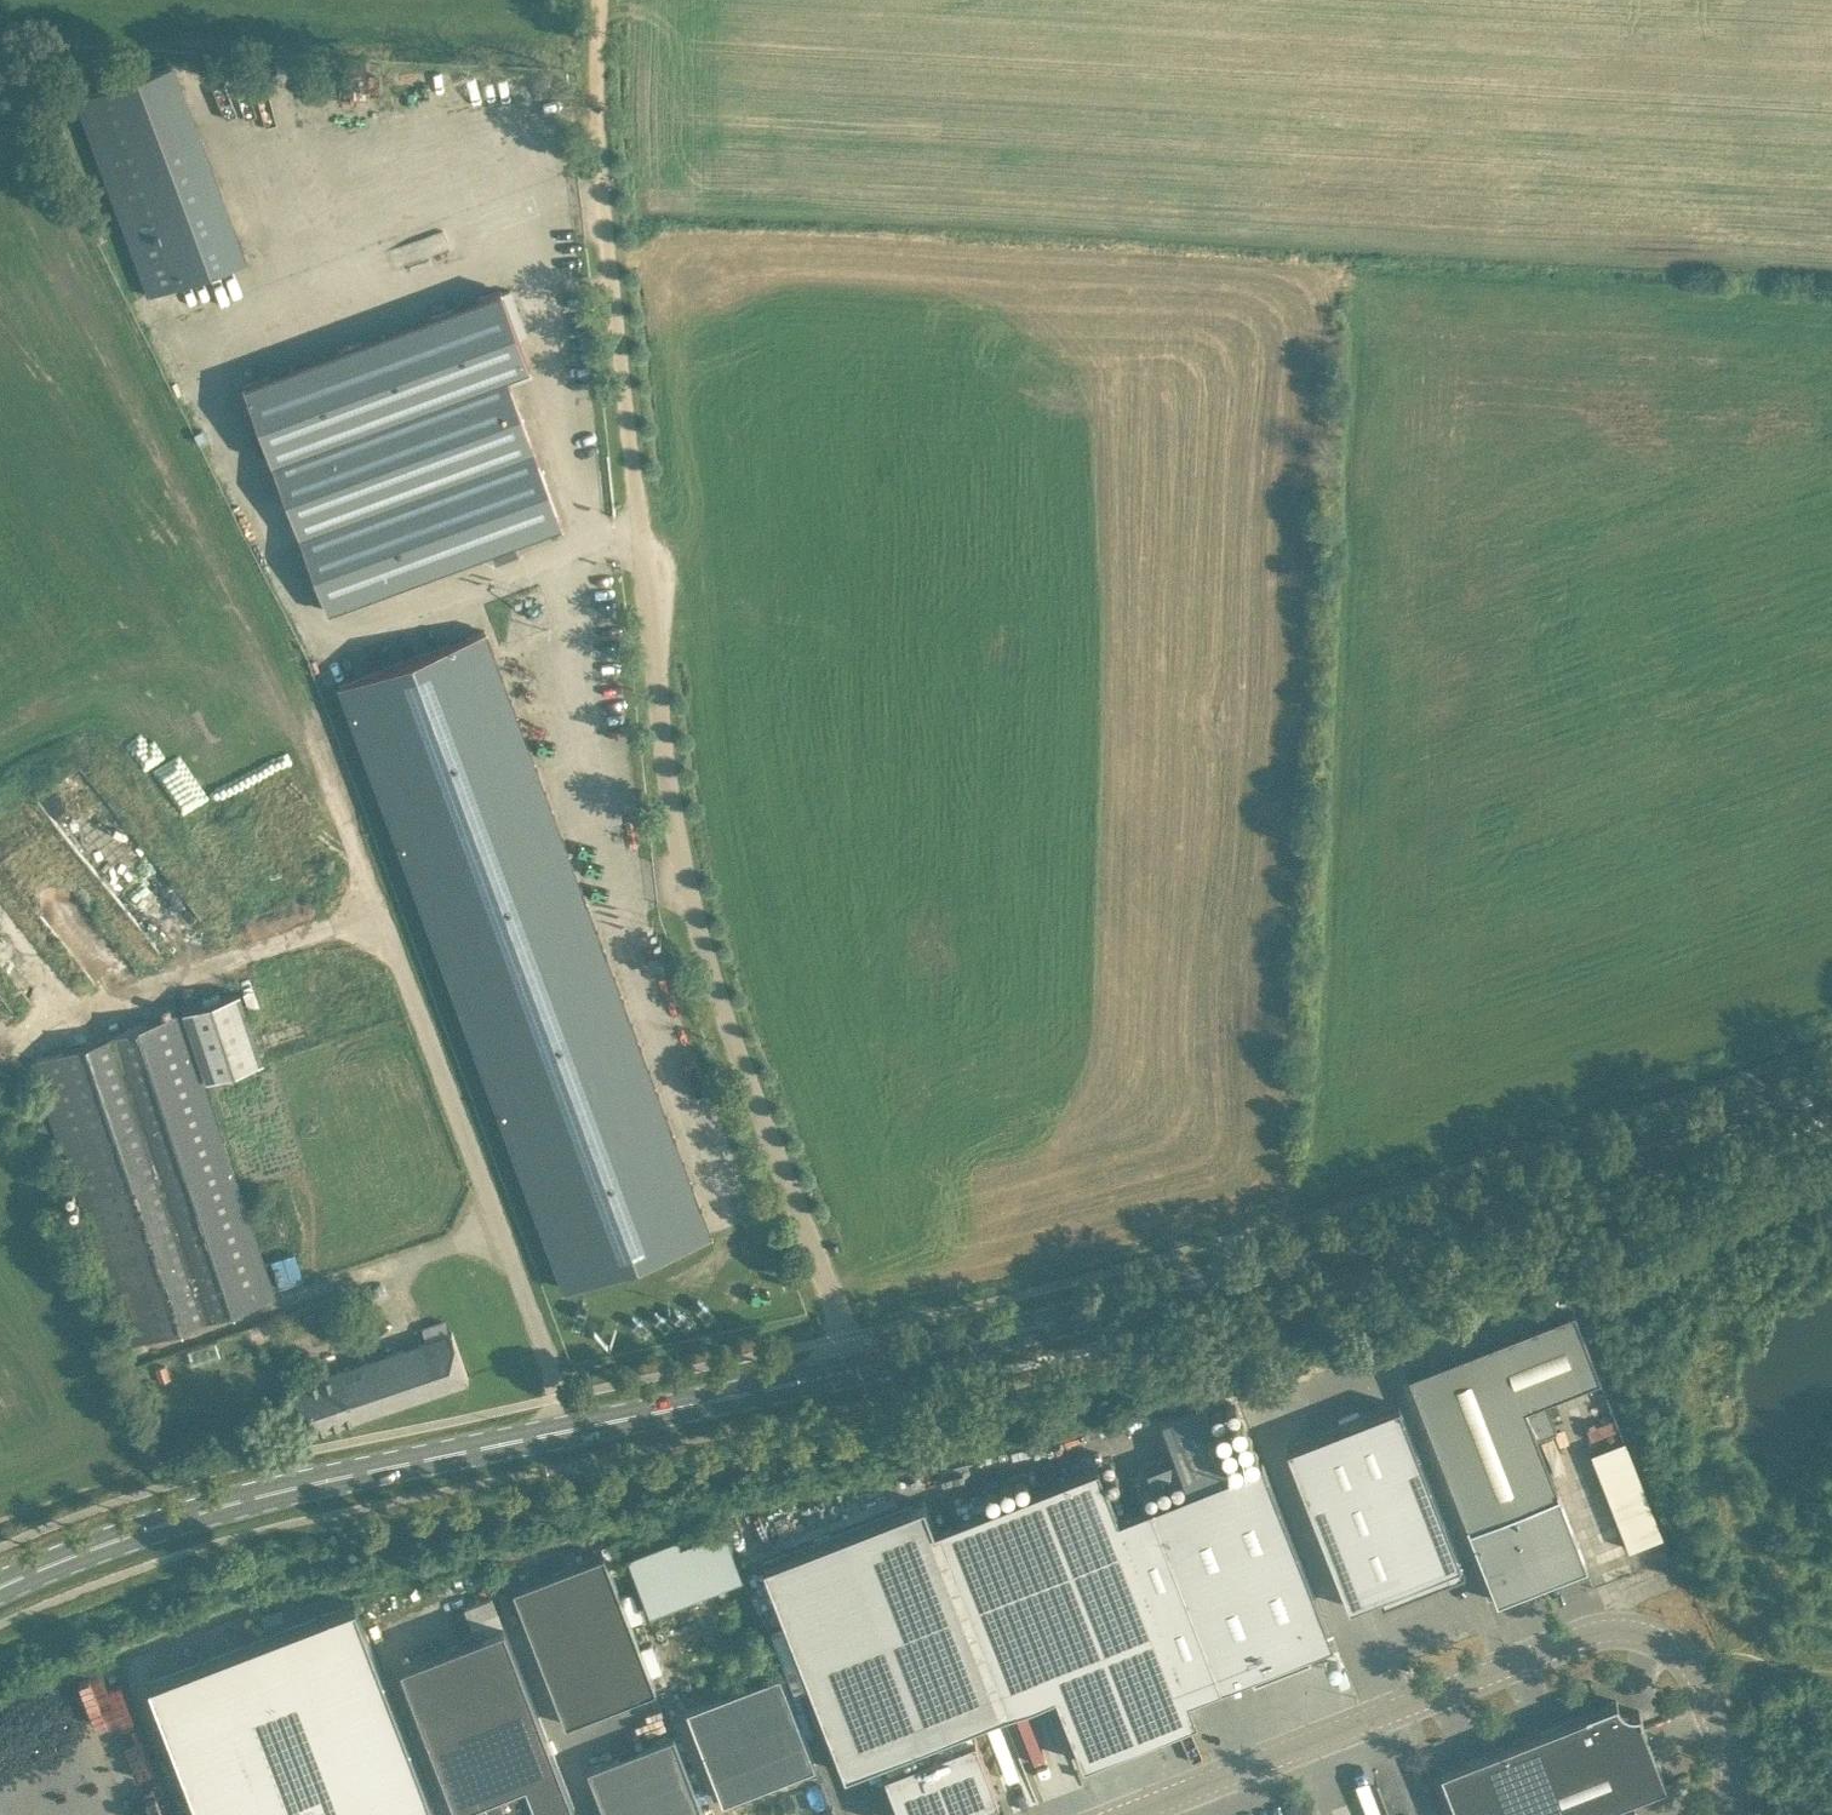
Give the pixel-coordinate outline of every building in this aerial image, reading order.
[(152,291),(247,257),(174,59),(79,94),(152,291)] [(500,287),(478,296),(246,381),(329,608),(561,522),(505,371),(528,363),(500,287)] [(339,682),(565,1285),(710,1231),(485,628),(339,682)] [(264,1059),(241,989),(184,1009),(207,1078),(264,1059)] [(36,1058),(77,1180),(130,1341),(276,1292),(182,1010),(36,1058)] [(1341,1426),(1262,1457),(1315,1594),(1442,1545),(1467,1611),(1660,1536),(1571,1309),(1332,1402),(1341,1426)] [(444,1317),(421,1325),(426,1338),(449,1331),(444,1317)] [(426,1338),(292,1384),(308,1431),(469,1377),(452,1330),(449,1331),(426,1338)] [(166,1365),(156,1369),(160,1381),(170,1377),(166,1365)] [(1097,1461),(933,1525),(1004,1708),(1055,1688),(1083,1759),(1196,1715),(1188,1694),(1184,1685),(1216,1672),(1248,1660),(1251,1669),(1253,1674),(1285,1661),(1287,1665),(1288,1664),(1287,1660),(1310,1651),(1308,1647),(1332,1637),(1315,1594),(1262,1457),(1149,1501),(1118,1514),(1097,1461)] [(762,1561),(844,1771),(882,1756),(883,1758),(884,1758),(887,1765),(884,1766),(899,1806),(903,1804),(908,1814),(931,1814),(953,1807),(954,1809),(998,1792),(974,1731),(973,1731),(969,1733),(966,1726),(973,1723),(972,1721),(1004,1708),(933,1525),(922,1499),(762,1561)] [(677,1536),(627,1556),(649,1611),(742,1575),(723,1528),(680,1545),(677,1536)] [(565,1722),(656,1687),(604,1552),(513,1587),(565,1722)] [(435,1807),(355,1601),(149,1681),(201,1814),(414,1814),(435,1807)] [(503,1622),(399,1662),(459,1814),(554,1814),(575,1807),(503,1622)] [(687,1706),(722,1798),(814,1762),(779,1670),(687,1706)] [(1440,1770),(1457,1814),(1583,1814),(1666,1783),(1641,1719),(1643,1718),(1639,1709),(1635,1710),(1630,1710),(1628,1709),(1623,1707),(1621,1706),(1618,1702),(1616,1699),(1585,1711),(1586,1713),(1440,1770)] [(588,1768),(606,1814),(705,1814),(674,1734),(588,1768)] [(1336,1814),(1391,1814),(1380,1786),(1332,1805),(1336,1814)]
